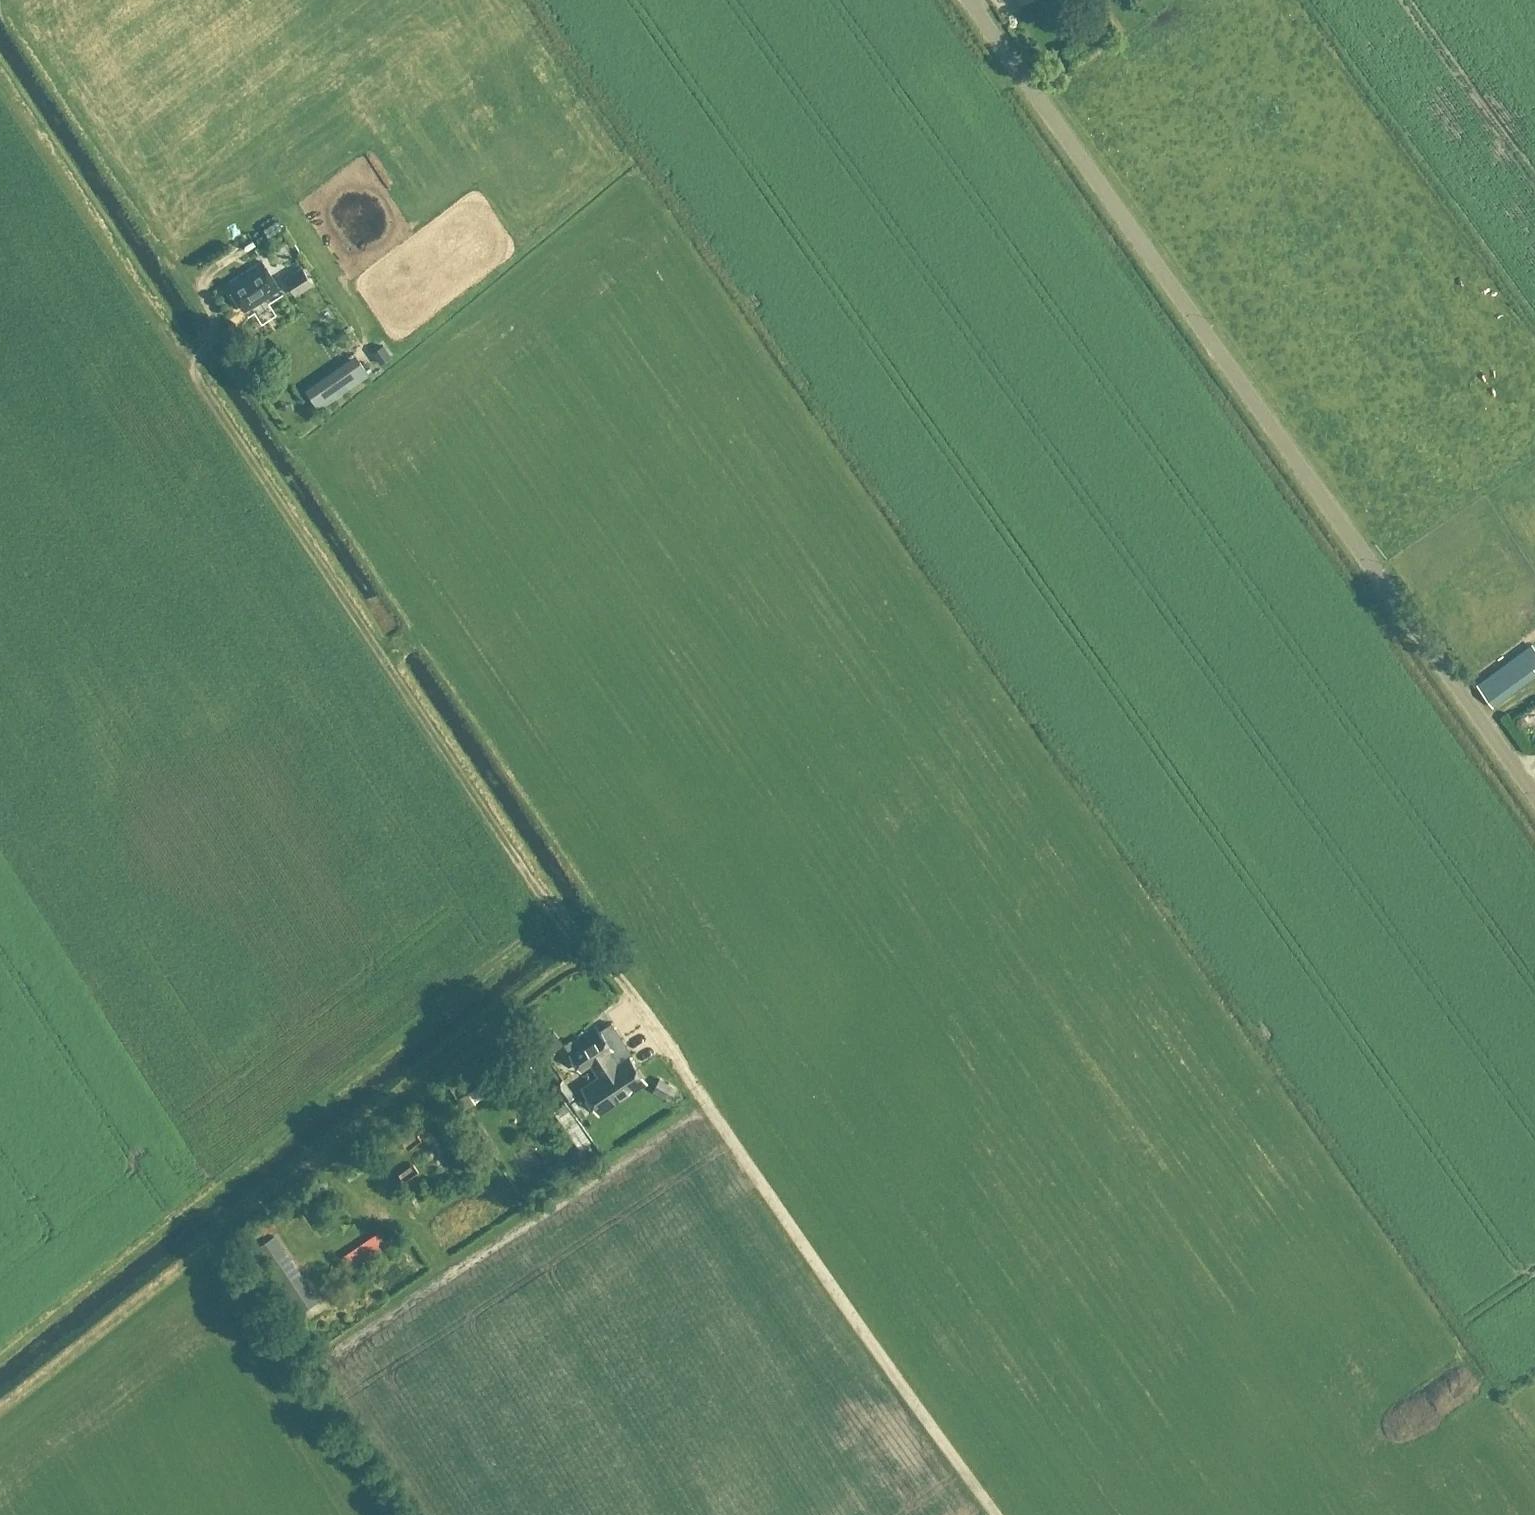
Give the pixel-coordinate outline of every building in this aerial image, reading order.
[(244,312),(279,290),(262,263),(226,285),(244,312)] [(301,268),(284,279),(295,296),(311,285),(301,268)] [(388,359),(398,357),(393,341),(384,344),(388,359)] [(356,361),(308,401),(323,419),(371,378),(356,361)] [(1534,678),(1534,651),(1532,647),(1477,688),(1493,709),(1534,678)] [(598,1114),(645,1083),(629,1059),(616,1067),(607,1053),(611,1050),(601,1035),(569,1056),(580,1071),(590,1064),(600,1078),(582,1090),(598,1114)] [(495,1104),(521,1083),(506,1063),(503,1066),(493,1054),(470,1072),(495,1104)] [(554,1086),(566,1102),(574,1096),(562,1080),(554,1086)] [(300,1314),(317,1302),(273,1237),(256,1248),(300,1314)]
